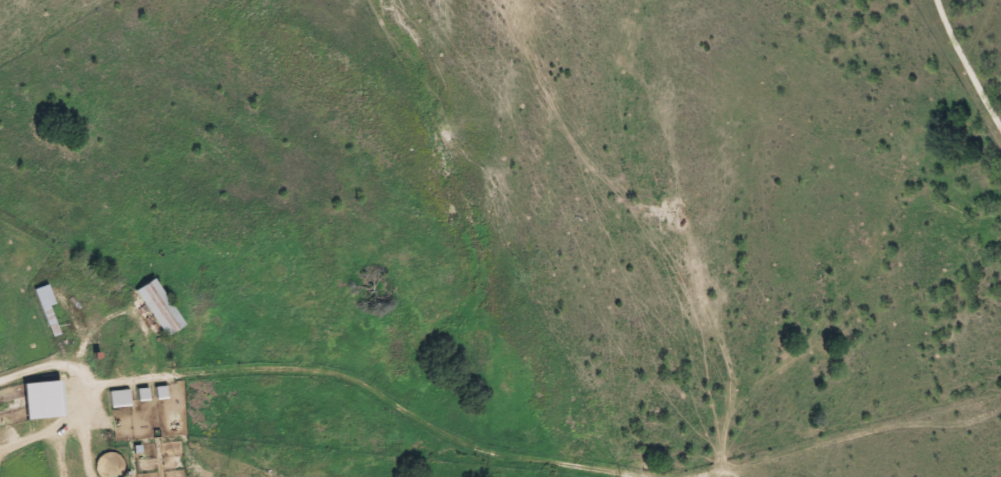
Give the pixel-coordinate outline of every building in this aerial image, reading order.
[(135,292),(154,279),(186,326),(166,339),(135,292)] [(34,290),(48,285),(55,304),(49,307),(60,335),(52,338),(34,290)] [(110,409),(109,391),(129,390),(131,407),(110,409)] [(138,390),(148,390),(148,402),(138,402),(138,390)]
